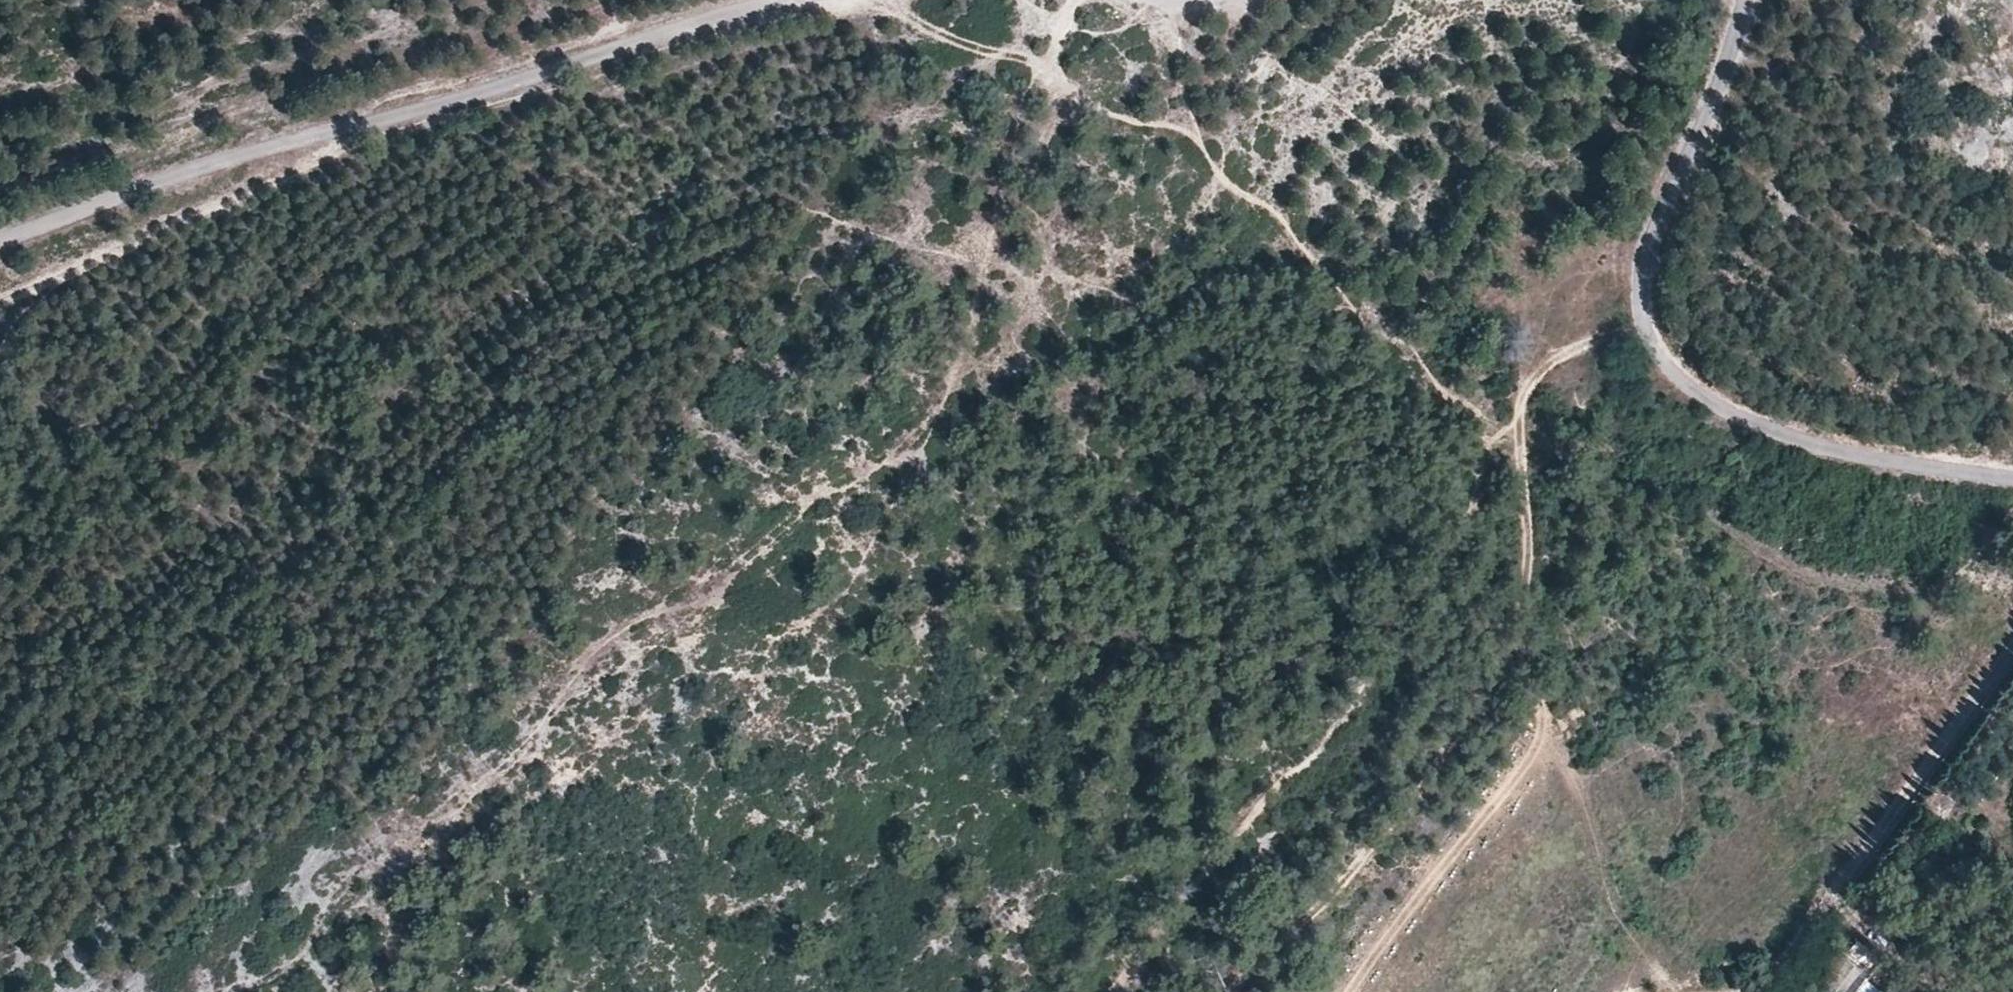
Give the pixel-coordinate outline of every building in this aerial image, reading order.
[(1865,978),(1851,991),(1881,991),(1865,978)]
